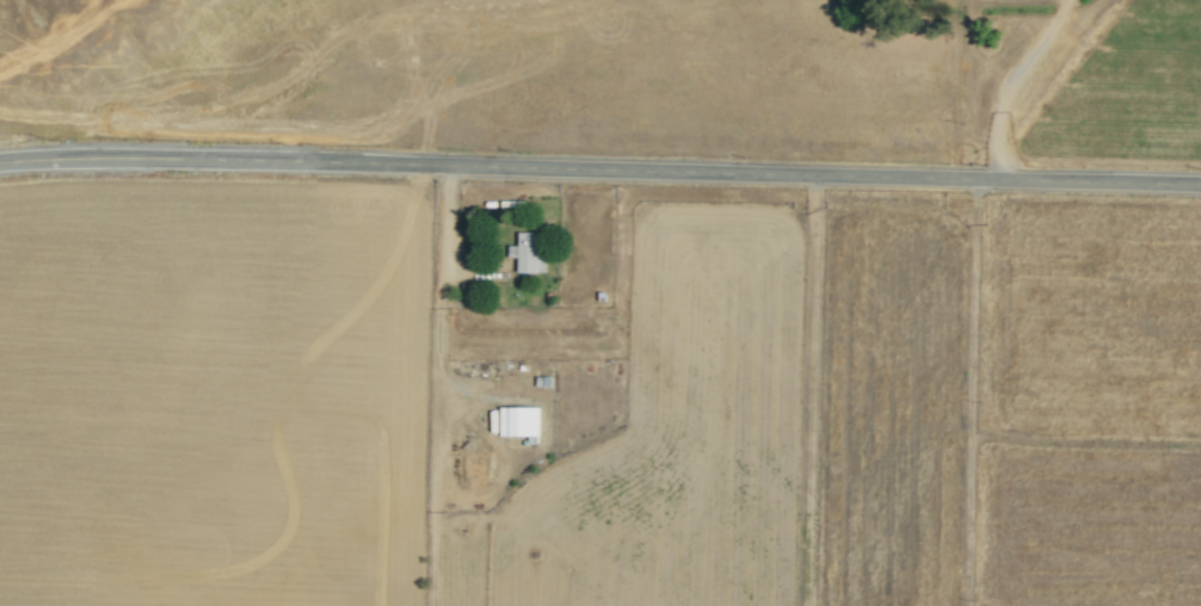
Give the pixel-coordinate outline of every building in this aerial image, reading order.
[(548,273),(548,233),(519,233),(520,246),(509,246),(509,258),(519,258),(519,274),(548,273)] [(540,435),(540,407),(501,407),(500,437),(540,435)]
